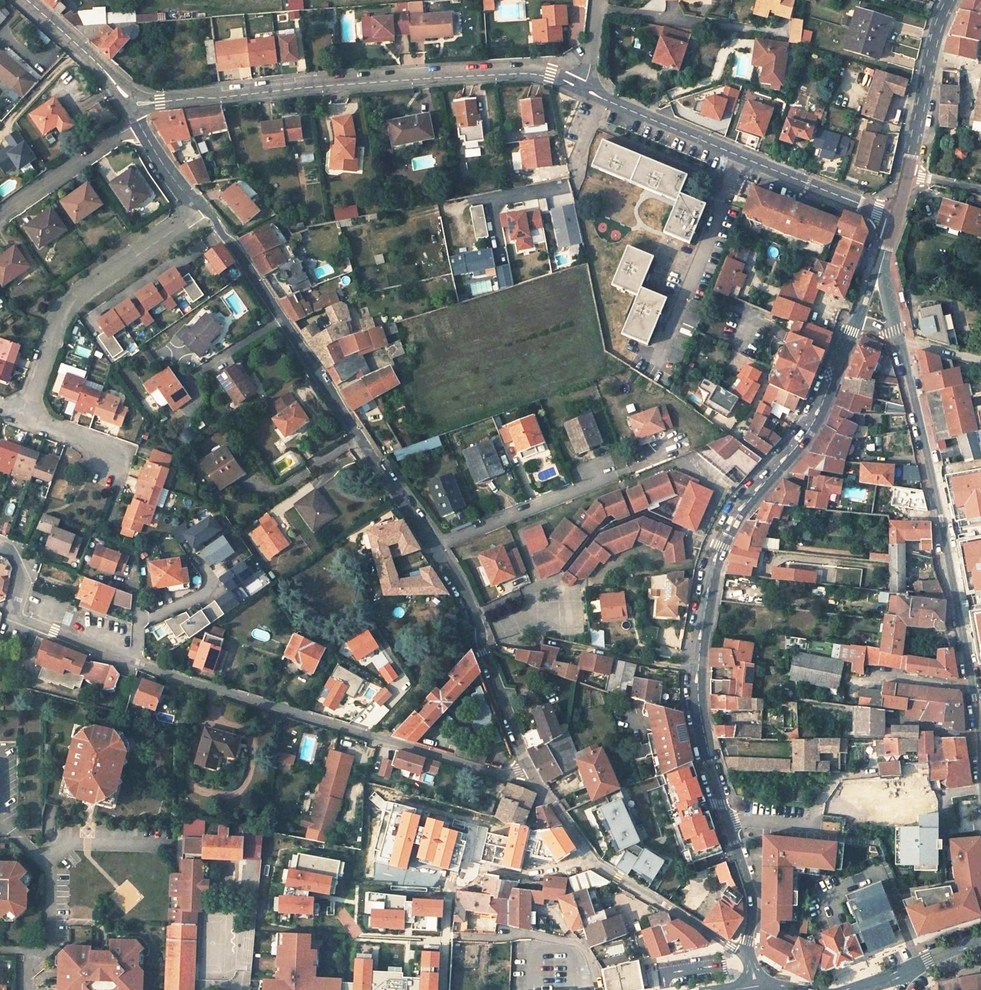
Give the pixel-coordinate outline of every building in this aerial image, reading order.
[(65,8),(58,1),(60,0),(44,0),(59,13),(60,14),(65,8)] [(287,18),(300,18),(299,0),(286,0),(287,18)] [(490,0),(481,0),(481,11),(491,10),(490,0)] [(788,17),(793,0),(757,0),(754,8),(768,12),(769,8),(776,10),(775,14),(788,17)] [(930,0),(929,0),(928,3),(926,2),(923,10),(928,12),(931,7),(933,1),(930,0)] [(958,11),(980,16),(980,0),(963,0),(958,11)] [(422,37),(450,34),(448,12),(420,14),(419,1),(405,2),(406,8),(406,11),(407,33),(408,40),(422,39),(422,37)] [(536,43),(557,41),(555,25),(559,25),(562,24),(565,24),(564,6),(548,8),(548,3),(541,4),(543,20),(531,21),(532,34),(535,33),(536,43)] [(754,8),(753,13),(767,17),(768,12),(754,8)] [(886,17),(857,8),(851,28),(883,38),(886,29),(883,28),(886,17)] [(361,37),(381,35),(381,39),(391,39),(390,34),(407,33),(406,11),(388,12),(389,16),(359,18),(361,37)] [(980,28),(980,16),(958,11),(948,35),(977,41),(979,41),(980,28)] [(81,20),(78,13),(72,15),(71,13),(69,12),(62,16),(74,27),(85,26),(81,20)] [(136,22),(141,22),(140,15),(81,20),(85,26),(90,25),(107,24),(122,23),(136,22)] [(800,43),(802,20),(792,17),(789,41),(800,43)] [(636,30),(647,33),(650,22),(639,21),(636,30)] [(140,26),(136,22),(122,23),(107,24),(90,41),(108,58),(110,59),(129,39),(134,38),(138,36),(140,32),(140,26)] [(86,38),(90,25),(85,26),(74,27),(86,38)] [(685,45),(689,33),(664,25),(660,36),(652,61),(678,70),(685,45)] [(851,28),(844,48),(873,57),(877,46),(880,47),(883,38),(851,28)] [(694,48),(698,33),(690,30),(689,33),(685,45),(694,48)] [(804,30),(801,41),(808,42),(810,31),(804,30)] [(948,35),(944,52),(975,60),(977,41),(948,35)] [(295,36),(275,38),(278,62),(298,60),(295,36)] [(781,84),(787,42),(755,37),(754,46),(757,47),(756,58),(763,59),(762,65),(760,81),(781,84)] [(257,45),(248,46),(250,65),(278,62),(275,38),(257,41),(257,45)] [(217,63),(218,70),(250,65),(248,46),(247,39),(214,43),(217,63)] [(206,42),(209,64),(217,63),(214,43),(214,41),(206,42)] [(756,58),(757,47),(754,46),(751,63),(762,65),(763,59),(756,58)] [(26,73),(15,64),(16,63),(3,51),(0,55),(0,77),(13,88),(26,73)] [(876,70),(862,113),(879,119),(888,90),(901,94),(905,80),(876,70)] [(26,73),(13,88),(23,97),(37,83),(26,73)] [(47,77),(40,82),(49,93),(55,88),(47,77)] [(721,109),(732,112),(738,91),(724,86),(720,99),(702,94),(695,115),(717,122),(721,109)] [(957,87),(941,86),(939,121),(940,121),(957,122),(957,87)] [(55,97),(30,114),(43,133),(56,124),(61,132),(73,124),(67,116),(65,117),(59,109),(62,108),(55,97)] [(521,100),(525,127),(526,135),(548,132),(547,124),(544,124),(541,98),(521,100)] [(455,101),(459,137),(464,137),(464,140),(465,149),(477,147),(476,142),(483,141),(480,123),(477,124),(473,99),(455,101)] [(762,136),(771,108),(748,101),(740,124),(752,128),(751,132),(762,136)] [(194,136),(228,127),(222,107),(209,109),(184,112),(190,137),(194,136)] [(823,109),(816,107),(813,115),(802,111),(790,108),(779,139),(791,143),(794,135),(809,140),(816,117),(820,118),(823,109)] [(67,116),(62,108),(59,109),(65,117),(67,116)] [(172,153),(178,149),(173,142),(190,137),(184,112),(160,114),(151,117),(162,136),(172,153)] [(333,119),(336,138),(335,146),(335,157),(331,157),(330,171),(352,172),(353,149),(354,141),(355,141),(351,116),(333,119)] [(428,116),(389,124),(394,146),(433,139),(428,116)] [(300,120),(262,124),(265,148),(285,146),(284,142),(302,139),(300,120)] [(957,122),(940,121),(940,127),(956,129),(957,122)] [(974,121),(972,131),(980,132),(980,123),(974,121)] [(811,145),(822,148),(820,156),(821,156),(816,174),(821,176),(826,178),(834,151),(845,155),(847,151),(851,139),(817,128),(811,145)] [(17,167),(34,156),(16,131),(5,138),(8,143),(16,154),(12,158),(4,146),(0,149),(0,163),(4,169),(14,162),(17,167)] [(897,139),(863,132),(855,166),(889,174),(897,139)] [(618,146),(603,140),(592,166),(676,201),(680,193),(688,175),(665,165),(657,162),(626,149),(620,147),(618,146)] [(201,156),(207,155),(206,153),(207,153),(204,142),(197,144),(201,156)] [(16,154),(8,143),(4,146),(12,158),(16,154)] [(966,149),(960,147),(956,150),(955,153),(957,157),(963,158),(966,156),(967,152),(966,149)] [(202,159),(191,165),(193,169),(191,170),(190,168),(184,171),(192,182),(194,186),(212,183),(202,159)] [(142,189),(144,187),(132,169),(129,171),(142,189)] [(129,171),(112,183),(129,209),(150,195),(144,187),(142,189),(129,171)] [(244,179),(235,186),(231,181),(221,189),(249,222),(260,212),(251,200),(258,194),(244,179)] [(72,198),(89,186),(88,183),(70,196),(72,198)] [(763,225),(776,194),(753,185),(747,201),(745,207),(743,212),(764,220),(762,224),(763,225)] [(70,196),(61,201),(75,222),(102,203),(89,186),(72,198),(70,196)] [(700,220),(706,204),(680,193),(676,201),(663,232),(690,243),(696,227),(698,225),(700,220)] [(776,194),(763,225),(776,229),(779,228),(785,231),(797,203),(776,194)] [(747,201),(736,196),(733,203),(745,207),(747,201)] [(968,206),(947,200),(943,212),(940,211),(937,223),(961,230),(968,206)] [(797,203),(785,231),(791,233),(792,235),(806,241),(807,237),(808,238),(819,211),(802,205),(797,203)] [(483,205),(470,208),(473,225),(476,225),(479,239),(488,237),(483,205)] [(583,242),(576,205),(552,210),(559,247),(583,242)] [(358,218),(356,206),(333,210),(336,222),(358,218)] [(980,236),(980,210),(968,206),(961,230),(980,236)] [(65,229),(51,209),(43,214),(45,217),(27,229),(39,247),(65,229)] [(808,238),(826,244),(831,243),(835,234),(836,231),(841,220),(819,211),(808,238)] [(868,233),(859,216),(844,211),(841,220),(836,231),(843,234),(843,237),(863,245),(868,233)] [(528,230),(543,227),(540,212),(525,215),(525,212),(507,215),(512,240),(517,239),(519,250),(531,248),(528,230)] [(25,227),(27,229),(45,217),(43,214),(25,227)] [(288,265),(293,264),(287,241),(281,233),(278,230),(272,224),(240,240),(251,256),(264,276),(286,264),(286,266),(288,265)] [(292,236),(294,246),(312,241),(309,228),(307,228),(307,230),(292,236)] [(843,237),(833,261),(831,260),(829,263),(853,272),(857,260),(863,245),(843,237)] [(743,264),(744,264),(750,250),(732,243),(726,258),(743,264)] [(221,245),(206,255),(211,262),(218,272),(219,274),(224,271),(226,269),(230,267),(235,263),(227,251),(221,245)] [(647,272),(654,257),(628,246),(612,285),(622,289),(621,292),(625,293),(626,291),(638,296),(641,287),(645,279),(647,272)] [(0,257),(0,260),(17,249),(15,247),(0,257)] [(3,285),(29,267),(17,249),(0,260),(0,281),(3,285)] [(448,257),(452,277),(494,268),(499,290),(513,286),(509,264),(495,267),(492,249),(448,257)] [(740,273),(743,264),(726,258),(714,289),(727,294),(731,287),(735,285),(741,287),(745,275),(740,273)] [(843,298),(853,272),(829,263),(826,273),(824,278),(820,276),(817,284),(821,285),(819,289),(831,293),(830,297),(834,298),(835,295),(843,298)] [(297,284),(288,266),(264,276),(280,301),(300,292),(301,292),(297,284)] [(224,271),(233,283),(238,279),(230,267),(226,269),(224,271)] [(175,269),(159,279),(166,290),(171,296),(182,287),(193,303),(204,296),(189,274),(182,279),(175,269)] [(799,283),(786,278),(778,298),(809,309),(818,288),(819,289),(821,285),(817,284),(820,276),(804,270),(799,283)] [(152,284),(137,295),(144,305),(148,311),(163,301),(169,310),(177,305),(171,296),(166,290),(159,295),(152,284)] [(661,313),(667,298),(641,287),(638,296),(622,333),(648,344),(658,321),(660,316),(661,313)] [(288,312),(295,322),(309,316),(326,307),(327,309),(335,306),(341,303),(336,291),(320,297),(322,300),(309,304),(307,302),(305,303),(300,292),(280,301),(288,312)] [(805,322),(809,309),(778,298),(777,301),(768,297),(762,309),(772,312),(771,313),(779,316),(796,320),(803,323),(804,323),(805,322)] [(680,365),(705,304),(693,299),(682,327),(667,360),(680,365)] [(129,300),(114,311),(125,327),(140,317),(147,326),(154,321),(148,311),(144,305),(136,310),(129,300)] [(348,309),(346,304),(343,302),(341,303),(335,306),(327,309),(335,327),(321,335),(309,342),(327,369),(339,363),(346,361),(338,340),(352,336),(355,335),(352,325),(349,312),(352,311),(351,308),(348,309)] [(939,306),(929,340),(949,346),(949,342),(940,305),(939,306)] [(921,309),(927,340),(929,340),(939,306),(921,309)] [(125,327),(114,311),(97,322),(104,333),(97,337),(113,359),(124,351),(113,335),(125,327)] [(207,314),(182,340),(196,353),(208,341),(210,343),(223,329),(207,314)] [(321,335),(309,316),(295,322),(302,332),(309,342),(321,335)] [(259,318),(252,323),(256,328),(263,323),(259,318)] [(360,333),(376,328),(374,319),(352,325),(355,335),(360,333)] [(796,320),(769,384),(771,385),(780,389),(799,397),(805,400),(816,371),(824,350),(811,345),(812,340),(799,335),(803,323),(796,320)] [(803,323),(799,335),(812,340),(811,345),(824,350),(826,351),(830,340),(833,333),(805,322),(804,323),(803,323)] [(360,333),(366,349),(375,345),(376,350),(387,346),(384,336),(397,332),(394,323),(376,328),(360,333)] [(360,351),(366,349),(360,333),(355,335),(352,336),(360,351)] [(959,348),(961,337),(951,334),(949,342),(949,346),(959,348)] [(338,340),(346,361),(339,363),(345,374),(353,370),(367,365),(360,351),(352,336),(338,340)] [(17,355),(15,354),(19,345),(0,338),(0,359),(14,364),(17,355)] [(880,353),(883,344),(865,338),(862,346),(880,353)] [(196,353),(200,358),(212,345),(210,343),(208,341),(196,353)] [(400,341),(387,346),(392,359),(405,354),(400,341)] [(880,353),(862,346),(859,345),(846,377),(869,379),(880,353)] [(926,393),(941,390),(952,387),(963,384),(959,369),(953,370),(951,361),(917,351),(926,393)] [(151,363),(154,361),(148,352),(145,354),(151,363)] [(145,354),(141,357),(148,365),(151,363),(145,354)] [(8,373),(11,374),(14,364),(0,359),(0,380),(5,381),(8,373)] [(345,374),(339,363),(327,369),(333,377),(338,385),(346,381),(348,379),(345,374)] [(762,372),(748,364),(742,372),(745,377),(734,393),(750,402),(759,385),(760,377),(762,372)] [(353,370),(359,382),(363,380),(372,376),(367,365),(353,370)] [(235,366),(218,377),(237,405),(252,394),(241,378),(242,377),(235,366)] [(83,387),(85,381),(84,380),(86,374),(71,368),(69,375),(67,374),(66,377),(59,394),(69,398),(68,400),(77,404),(79,399),(83,387)] [(389,390),(399,384),(393,372),(391,369),(391,368),(379,373),(389,390)] [(144,385),(151,394),(159,389),(169,403),(174,410),(190,399),(169,369),(161,374),(161,373),(144,385)] [(379,396),(389,390),(379,373),(372,376),(363,380),(372,397),(374,399),(379,396)] [(59,394),(66,377),(59,375),(53,392),(59,394)] [(846,377),(842,389),(872,398),(872,397),(874,381),(869,379),(846,377)] [(354,412),(367,404),(365,401),(372,397),(363,380),(359,382),(356,383),(341,392),(350,408),(351,408),(354,412)] [(952,387),(941,390),(944,403),(956,400),(967,397),(964,384),(963,384),(952,387)] [(771,385),(762,403),(761,403),(756,413),(757,413),(767,418),(770,412),(775,402),(774,402),(780,389),(771,385)] [(75,409),(84,413),(85,410),(95,414),(102,394),(83,387),(79,399),(77,404),(75,409)] [(159,389),(151,394),(161,408),(169,403),(159,389)] [(775,402),(777,403),(794,410),(799,397),(780,389),(774,402),(775,402)] [(870,409),(872,398),(842,389),(836,405),(854,413),(856,405),(870,409)] [(944,403),(941,390),(926,393),(931,416),(937,441),(952,438),(949,425),(944,406),(944,403)] [(286,437),(309,421),(297,404),(290,393),(274,404),(282,414),(274,420),(279,427),(275,429),(277,432),(281,430),(286,437)] [(95,414),(105,417),(104,419),(122,426),(128,410),(119,406),(121,400),(102,394),(95,414)] [(374,399),(383,414),(388,411),(379,396),(374,399)] [(967,397),(956,400),(944,403),(944,406),(949,425),(961,422),(972,419),(967,397)] [(727,413),(706,399),(698,408),(719,424),(727,413)] [(888,401),(885,414),(905,413),(904,405),(888,401)] [(826,427),(851,438),(868,436),(867,426),(865,426),(866,414),(863,414),(863,413),(860,413),(854,413),(836,405),(830,418),(826,427)] [(251,409),(245,413),(251,422),(257,418),(251,409)] [(657,410),(630,419),(637,438),(646,435),(646,436),(672,427),(666,412),(658,415),(657,410)] [(771,430),(763,427),(767,418),(757,413),(757,414),(748,432),(766,442),(771,430)] [(591,416),(566,426),(577,452),(602,442),(591,416)] [(543,443),(532,417),(500,430),(506,444),(515,440),(522,459),(537,453),(535,446),(543,443)] [(962,436),(964,435),(975,433),(972,419),(961,422),(949,425),(952,438),(959,436),(962,436)] [(851,438),(826,427),(816,441),(809,454),(844,461),(846,454),(850,455),(853,447),(849,445),(851,438)] [(779,438),(771,430),(766,442),(773,446),(779,438)] [(748,432),(745,440),(756,448),(766,454),(773,446),(766,442),(748,432)] [(965,461),(980,457),(980,452),(975,433),(964,435),(962,436),(959,436),(965,461)] [(430,440),(432,448),(441,445),(438,437),(430,440)] [(762,459),(730,437),(696,451),(725,475),(734,467),(746,477),(750,473),(762,459)] [(415,454),(432,448),(430,440),(412,446),(415,454)] [(13,442),(12,445),(2,441),(0,448),(0,463),(14,468),(22,446),(13,442)] [(491,444),(466,454),(477,482),(502,472),(491,444)] [(40,455),(31,451),(31,449),(22,446),(14,468),(33,475),(40,455)] [(395,452),(398,460),(415,454),(412,446),(395,452)] [(225,447),(202,462),(220,489),(243,474),(225,447)] [(150,463),(167,469),(171,457),(154,451),(150,463)] [(799,464),(819,470),(842,473),(844,461),(809,454),(799,464)] [(60,459),(50,456),(49,458),(40,455),(33,475),(52,482),(60,459)] [(162,488),(168,470),(167,469),(150,463),(148,462),(145,472),(143,471),(139,480),(162,488)] [(887,485),(888,464),(862,462),(860,481),(860,482),(887,485)] [(973,485),(970,474),(974,473),(971,462),(950,466),(953,477),(960,476),(962,487),(973,485)] [(819,475),(819,470),(799,464),(794,470),(793,473),(795,473),(805,475),(809,476),(809,473),(819,475)] [(918,466),(904,465),(903,480),(921,480),(918,466)] [(641,486),(628,491),(630,496),(636,512),(649,507),(650,506),(649,503),(674,493),(676,490),(686,494),(691,482),(693,483),(695,479),(676,471),(667,474),(667,472),(640,483),(641,486)] [(808,480),(807,491),(805,507),(826,508),(826,509),(827,499),(836,500),(837,492),(840,493),(841,480),(838,479),(819,475),(809,473),(809,476),(808,480)] [(451,476),(430,485),(442,514),(453,509),(463,505),(451,476)] [(783,505),(797,507),(800,487),(784,479),(782,481),(766,502),(770,503),(778,504),(783,505)] [(139,480),(136,490),(138,490),(135,500),(155,507),(162,488),(139,480)] [(674,521),(684,525),(696,530),(713,492),(693,483),(691,482),(686,494),(684,497),(674,521)] [(164,510),(171,492),(162,488),(155,507),(164,510)] [(611,513),(618,519),(630,514),(624,498),(621,490),(599,499),(588,513),(591,515),(589,519),(579,511),(569,526),(563,522),(549,540),(544,542),(538,529),(521,536),(539,582),(556,575),(558,573),(564,565),(561,563),(568,555),(570,557),(585,538),(587,540),(606,516),(611,513)] [(296,505),(314,530),(334,515),(316,491),(296,505)] [(558,573),(564,577),(584,551),(586,553),(601,534),(627,523),(628,527),(632,525),(630,522),(645,516),(661,524),(660,526),(670,531),(672,528),(681,532),(684,525),(674,521),(650,510),(649,507),(636,512),(630,496),(624,498),(630,514),(618,519),(612,521),(606,516),(587,540),(585,538),(570,557),(568,555),(561,563),(564,565),(558,573)] [(135,500),(131,509),(129,508),(122,527),(135,532),(139,533),(142,523),(148,525),(155,507),(135,500)] [(778,504),(770,503),(765,502),(763,503),(757,520),(770,522),(772,516),(778,517),(783,505),(778,504)] [(48,546),(60,550),(69,553),(67,556),(76,559),(83,539),(58,529),(61,522),(44,515),(39,527),(53,533),(48,546)] [(980,555),(980,541),(980,535),(978,528),(971,529),(969,515),(954,518),(957,532),(961,559),(980,555)] [(564,577),(560,582),(568,589),(574,581),(585,578),(600,561),(604,564),(607,560),(605,554),(609,553),(610,556),(632,547),(636,538),(652,545),(654,542),(657,543),(656,547),(666,551),(667,562),(685,560),(683,538),(685,534),(681,532),(672,528),(670,531),(660,526),(661,524),(645,516),(630,522),(632,525),(628,527),(627,523),(601,534),(586,553),(584,551),(564,577)] [(184,523),(171,532),(179,543),(187,537),(194,547),(220,530),(211,517),(190,531),(184,523)] [(289,545),(276,526),(278,525),(273,518),(253,532),(271,557),(289,545)] [(405,521),(400,523),(399,519),(381,525),(383,528),(370,532),(377,565),(392,560),(388,547),(400,543),(404,555),(421,549),(411,533),(405,521)] [(764,537),(770,522),(757,520),(748,519),(747,520),(741,533),(753,535),(749,547),(760,548),(764,537)] [(901,521),(890,521),(890,544),(905,543),(905,535),(900,535),(901,521)] [(930,521),(901,521),(900,535),(905,535),(921,536),(921,549),(932,548),(930,521)] [(120,533),(133,538),(135,532),(122,527),(120,533)] [(741,533),(731,553),(729,560),(753,566),(756,567),(760,548),(749,547),(753,535),(741,533)] [(223,536),(200,552),(209,565),(216,561),(218,563),(234,552),(223,536)] [(760,548),(778,550),(779,539),(764,537),(760,548)] [(905,592),(905,551),(905,543),(890,544),(891,593),(905,594),(905,592)] [(92,564),(114,572),(115,568),(124,571),(128,558),(98,546),(92,564)] [(507,560),(502,547),(481,555),(485,566),(487,565),(494,583),(526,571),(517,549),(510,552),(513,558),(507,560)] [(883,561),(884,555),(872,553),(871,560),(883,561)] [(179,559),(151,564),(153,574),(156,574),(158,587),(179,584),(177,570),(180,570),(179,559)] [(435,572),(432,568),(422,571),(424,575),(399,582),(392,560),(377,565),(385,595),(449,593),(435,572)] [(726,573),(751,575),(753,566),(729,560),(726,573)] [(244,562),(220,577),(230,591),(253,575),(244,562)] [(803,582),(804,572),(773,568),(772,578),(803,582)] [(815,583),(815,582),(816,573),(804,572),(803,582),(815,583)] [(685,606),(687,580),(684,580),(667,579),(667,576),(668,574),(651,577),(651,589),(661,590),(660,600),(658,600),(656,615),(675,617),(676,605),(685,606)] [(0,576),(0,578),(0,594),(6,595),(10,579),(0,576)] [(971,618),(980,616),(980,587),(979,578),(965,581),(967,590),(971,618)] [(112,589),(87,580),(80,597),(85,598),(90,600),(87,608),(98,612),(103,613),(112,589)] [(916,591),(921,591),(927,591),(940,587),(938,580),(915,582),(916,591)] [(896,617),(944,623),(945,601),(940,587),(927,591),(928,595),(928,599),(915,598),(915,595),(914,594),(914,598),(913,598),(913,597),(912,597),(912,598),(898,597),(898,598),(897,609),(896,617)] [(116,589),(111,603),(121,606),(125,592),(116,589)] [(230,591),(216,601),(225,614),(240,604),(230,591)] [(125,592),(121,606),(131,609),(133,595),(125,592)] [(624,593),(600,596),(603,622),(627,619),(626,610),(629,609),(628,603),(625,603),(624,593)] [(165,621),(177,638),(185,632),(190,639),(225,614),(216,601),(191,618),(187,612),(165,621)] [(885,617),(881,649),(881,651),(907,655),(908,643),(903,642),(905,624),(894,623),(895,616),(886,615),(885,617)] [(937,631),(946,630),(944,623),(896,617),(895,616),(894,623),(905,624),(911,625),(924,627),(934,626),(937,631)] [(978,648),(980,648),(980,616),(971,618),(974,624),(978,648)] [(656,644),(660,629),(642,625),(642,642),(656,644)] [(221,639),(223,631),(213,628),(211,635),(206,633),(205,636),(201,634),(199,641),(195,640),(190,655),(197,658),(195,667),(212,672),(223,639),(221,639)] [(590,630),(591,647),(603,649),(602,632),(590,630)] [(779,634),(777,648),(786,649),(787,635),(779,634)] [(286,653),(293,657),(305,663),(303,667),(313,672),(325,649),(294,635),(286,653)] [(726,638),(725,648),(731,649),(734,660),(739,661),(749,662),(753,643),(726,638)] [(72,650),(44,639),(39,654),(35,665),(42,667),(38,678),(50,683),(51,682),(59,686),(60,684),(74,690),(75,686),(81,688),(84,679),(104,690),(115,689),(120,675),(113,666),(91,661),(90,663),(86,661),(88,657),(72,650)] [(839,659),(853,662),(852,671),(864,675),(864,674),(863,663),(865,646),(855,645),(842,643),(839,659)] [(531,652),(521,650),(518,661),(524,663),(554,674),(556,675),(575,682),(581,683),(584,675),(578,673),(579,667),(558,662),(555,662),(555,657),(559,648),(543,645),(542,645),(542,653),(531,652)] [(348,651),(340,646),(336,653),(347,660),(353,651),(350,649),(348,651)] [(881,649),(865,646),(863,663),(866,663),(884,664),(905,669),(907,655),(881,651),(881,649)] [(727,666),(733,665),(735,665),(734,660),(731,649),(725,648),(712,647),(711,666),(727,666)] [(951,677),(956,678),(957,678),(952,647),(951,647),(938,649),(937,660),(937,675),(951,677)] [(448,676),(453,680),(440,694),(436,689),(420,706),(425,710),(419,717),(414,712),(392,736),(415,743),(443,712),(444,714),(452,704),(480,673),(472,651),(448,676)] [(837,689),(844,662),(795,652),(789,679),(837,689)] [(168,653),(156,662),(163,665),(171,658),(168,653)] [(612,660),(583,653),(579,667),(609,674),(612,660)] [(906,671),(925,673),(929,659),(907,655),(905,669),(906,671)] [(305,663),(293,657),(292,660),(301,671),(303,667),(305,663)] [(929,659),(925,673),(937,675),(937,660),(929,659)] [(624,685),(628,663),(615,660),(608,691),(623,694),(624,685)] [(749,662),(739,661),(737,681),(731,681),(711,679),(711,686),(711,689),(712,694),(750,698),(754,663),(749,662)] [(633,687),(634,678),(636,670),(633,670),(634,664),(628,663),(624,685),(633,687)] [(303,667),(301,671),(312,676),(313,672),(303,667)] [(356,679),(337,668),(325,687),(332,691),(324,704),(334,710),(347,688),(350,689),(356,679)] [(658,704),(661,683),(634,678),(633,687),(631,696),(631,697),(646,701),(658,704)] [(164,688),(144,681),(136,702),(156,710),(164,688)] [(882,693),(880,707),(893,708),(905,710),(906,699),(926,701),(928,687),(883,682),(882,693)] [(503,743),(482,687),(476,690),(478,694),(472,696),(476,706),(473,708),(475,713),(469,716),(477,736),(491,731),(497,745),(503,743)] [(926,701),(935,702),(934,721),(944,722),(945,722),(946,703),(937,702),(937,688),(928,687),(926,701)] [(959,691),(937,688),(937,702),(946,703),(945,722),(944,722),(943,727),(963,731),(964,725),(961,694),(959,691)] [(861,690),(859,703),(859,705),(880,707),(882,693),(861,690)] [(713,709),(735,709),(762,709),(762,699),(750,698),(712,694),(712,704),(713,709)] [(905,710),(904,716),(915,720),(934,721),(935,702),(926,701),(906,699),(905,710)] [(651,733),(648,734),(650,742),(642,744),(641,741),(630,744),(636,759),(646,756),(647,754),(652,752),(658,775),(661,774),(692,760),(686,738),(683,737),(679,736),(676,723),(683,725),(680,711),(658,705),(658,704),(646,701),(643,711),(644,715),(651,717),(654,731),(651,733)] [(781,701),(782,739),(792,740),(799,740),(799,734),(798,703),(781,701)] [(569,722),(559,726),(551,704),(536,709),(542,725),(539,726),(540,727),(539,728),(545,743),(568,731),(569,722)] [(856,706),(855,734),(883,735),(883,727),(883,710),(856,706)] [(751,738),(761,739),(762,709),(735,709),(735,713),(735,725),(739,725),(740,737),(751,737),(751,738)] [(676,723),(679,736),(683,737),(686,738),(683,725),(676,723)] [(80,739),(77,738),(72,759),(67,779),(69,780),(67,787),(71,793),(79,795),(80,793),(84,794),(92,790),(95,795),(100,796),(99,800),(107,802),(113,799),(115,791),(118,792),(128,751),(125,750),(127,742),(124,736),(124,733),(89,725),(88,728),(82,731),(80,739)] [(88,728),(89,725),(76,732),(75,738),(77,738),(80,739),(82,731),(88,728)] [(735,725),(717,725),(714,725),(716,732),(717,738),(739,737),(739,725),(735,725)] [(883,727),(883,735),(883,739),(890,739),(891,726),(883,727)] [(919,726),(891,726),(890,739),(916,740),(919,740),(919,732),(919,726)] [(202,740),(237,749),(239,738),(206,728),(202,740)] [(545,782),(562,772),(545,743),(539,728),(522,735),(529,751),(540,772),(545,782)] [(821,739),(821,733),(816,734),(816,728),(802,729),(802,734),(799,734),(799,740),(800,740),(815,739),(820,739),(821,739)] [(562,772),(578,763),(577,759),(579,759),(577,754),(568,731),(545,743),(562,772)] [(919,740),(919,763),(928,763),(947,760),(966,757),(964,738),(945,739),(932,732),(919,732),(919,740)] [(132,746),(124,733),(124,736),(127,742),(125,750),(128,751),(130,751),(132,746)] [(799,740),(792,740),(794,771),(814,771),(815,762),(815,755),(816,755),(815,739),(800,740),(799,740)] [(821,753),(839,753),(839,751),(840,739),(821,739),(820,739),(821,753)] [(876,740),(877,755),(905,754),(905,751),(916,750),(916,740),(890,739),(883,739),(883,740),(876,740)] [(202,740),(196,763),(215,768),(219,753),(235,757),(237,749),(202,740)] [(583,776),(592,797),(593,799),(605,794),(620,787),(619,786),(601,748),(596,751),(593,745),(588,748),(590,753),(586,755),(585,753),(583,754),(581,752),(577,754),(579,759),(577,759),(578,763),(581,769),(583,775),(583,776)] [(483,763),(486,756),(457,747),(455,755),(483,763)] [(330,750),(324,772),(346,777),(352,757),(330,750)] [(420,774),(422,768),(437,772),(440,764),(408,754),(400,751),(398,759),(394,758),(393,762),(392,766),(420,774)] [(284,761),(286,754),(276,752),(276,759),(284,761)] [(295,757),(286,754),(284,761),(293,763),(295,757)] [(966,757),(947,760),(947,779),(948,787),(971,785),(966,757)] [(392,766),(393,762),(385,759),(380,775),(389,777),(392,766)] [(693,861),(722,852),(717,837),(716,837),(714,830),(715,830),(708,811),(705,812),(701,802),(705,801),(700,784),(698,784),(696,777),(697,777),(692,760),(661,774),(658,775),(657,776),(660,786),(664,785),(672,809),(680,807),(685,822),(677,824),(686,849),(689,848),(693,861)] [(932,790),(934,789),(934,791),(941,789),(940,780),(947,779),(947,760),(928,763),(929,781),(932,790)] [(814,771),(830,771),(830,763),(815,762),(814,771)] [(880,764),(881,777),(901,775),(899,763),(899,762),(880,764)] [(914,789),(916,812),(916,815),(937,812),(938,804),(934,791),(934,789),(932,790),(929,781),(928,763),(919,763),(911,762),(904,763),(899,763),(901,775),(902,789),(914,789)] [(343,791),(346,777),(324,772),(320,785),(343,791)] [(880,777),(881,791),(889,790),(902,789),(901,775),(881,777),(880,777)] [(637,795),(660,786),(657,776),(619,786),(620,787),(645,846),(656,839),(637,795)] [(841,781),(843,799),(889,794),(889,790),(881,791),(880,777),(841,781)] [(79,798),(79,795),(71,793),(67,787),(69,780),(67,779),(63,794),(79,798)] [(525,824),(536,794),(529,791),(508,783),(508,784),(499,807),(496,816),(503,823),(512,824),(512,823),(525,824)] [(340,800),(343,791),(320,785),(318,794),(321,795),(340,800)] [(620,787),(605,794),(610,803),(609,803),(612,809),(605,813),(601,807),(593,811),(592,811),(609,848),(602,859),(604,860),(645,886),(648,888),(666,859),(645,846),(620,787)] [(79,798),(98,803),(99,800),(100,796),(95,795),(92,790),(84,794),(80,793),(79,795),(79,798)] [(114,807),(118,792),(115,791),(113,799),(107,802),(99,800),(98,803),(114,807)] [(302,825),(333,834),(336,825),(333,825),(338,809),(339,809),(341,801),(340,800),(321,795),(318,794),(317,794),(314,802),(315,802),(311,818),(304,816),(302,825)] [(496,816),(499,807),(481,802),(479,812),(496,816)] [(609,803),(601,807),(605,813),(612,809),(609,803)] [(450,804),(448,811),(457,814),(459,807),(450,804)] [(537,819),(554,816),(550,811),(546,806),(537,809),(537,819)] [(916,815),(916,812),(884,812),(884,826),(884,827),(901,826),(915,825),(916,815)] [(901,864),(914,864),(922,864),(922,870),(937,870),(937,845),(937,839),(937,812),(916,815),(915,825),(901,826),(901,864)] [(554,816),(537,819),(541,830),(544,829),(561,826),(554,816)] [(242,860),(242,859),(243,831),(248,831),(248,828),(184,817),(183,860),(181,860),(181,874),(171,874),(170,887),(170,894),(180,894),(179,908),(179,909),(183,909),(197,910),(202,910),(203,892),(203,883),(204,859),(242,860)] [(491,847),(488,861),(517,867),(518,851),(523,852),(528,847),(547,845),(544,829),(541,830),(533,831),(529,828),(525,824),(512,823),(512,824),(508,836),(491,833),(489,843),(489,847),(491,847)] [(242,859),(260,860),(262,832),(248,831),(243,831),(242,859)] [(762,920),(761,932),(766,932),(777,938),(779,932),(779,924),(797,924),(798,873),(819,875),(820,869),(835,871),(838,843),(778,836),(763,835),(762,884),(762,920)] [(964,838),(952,839),(953,846),(951,846),(955,878),(957,878),(958,893),(953,895),(950,887),(919,891),(922,902),(905,908),(908,915),(917,936),(923,934),(938,929),(945,927),(971,919),(980,917),(980,837),(964,838)] [(308,861),(307,892),(325,893),(327,862),(326,862),(327,854),(309,853),(309,861),(308,861)] [(488,861),(486,875),(498,878),(498,880),(516,883),(522,883),(522,880),(519,880),(521,867),(517,867),(488,861)] [(406,886),(409,863),(401,862),(398,882),(398,884),(406,886)] [(420,867),(421,865),(409,863),(406,886),(413,887),(413,883),(418,884),(418,881),(420,867)] [(17,864),(10,864),(10,867),(3,867),(0,864),(0,918),(2,918),(9,911),(16,918),(26,909),(26,894),(29,891),(19,880),(26,873),(17,864)] [(418,881),(471,888),(472,874),(420,867),(418,881)] [(616,916),(613,908),(602,911),(594,914),(587,891),(595,889),(611,883),(590,871),(567,879),(572,895),(573,895),(584,927),(616,916)] [(483,892),(486,876),(472,874),(471,888),(471,890),(483,892)] [(464,933),(464,929),(465,911),(487,912),(486,916),(486,918),(491,919),(491,916),(492,913),(499,913),(498,917),(497,923),(509,925),(509,899),(513,889),(514,889),(516,883),(498,880),(498,878),(486,875),(486,876),(483,892),(471,890),(456,888),(453,926),(453,931),(452,933),(464,933)] [(514,889),(513,889),(509,899),(509,925),(529,929),(529,911),(530,902),(543,905),(543,899),(559,901),(568,930),(572,930),(584,927),(573,895),(572,895),(562,898),(566,879),(545,877),(542,892),(514,889)] [(858,923),(850,925),(854,936),(855,935),(859,945),(865,942),(869,953),(897,942),(894,934),(903,930),(883,882),(848,895),(858,923)] [(413,887),(404,932),(424,936),(427,920),(423,919),(425,907),(429,908),(430,903),(451,906),(450,909),(449,909),(445,924),(450,925),(453,926),(456,888),(418,884),(413,883),(413,887)] [(743,918),(741,897),(729,888),(725,894),(726,895),(721,902),(719,901),(703,922),(729,940),(743,918)] [(595,889),(587,891),(594,914),(602,911),(595,889)] [(164,989),(194,989),(197,910),(183,909),(179,909),(179,908),(169,907),(164,989)] [(464,929),(468,930),(468,914),(486,916),(487,912),(465,911),(464,929)] [(670,916),(664,912),(649,917),(652,927),(652,928),(658,926),(661,927),(677,920),(670,916)] [(626,935),(620,915),(616,916),(584,927),(587,937),(590,948),(626,935)] [(547,918),(539,916),(537,924),(545,925),(547,918)] [(643,931),(653,958),(675,953),(708,944),(696,932),(677,920),(661,927),(658,926),(652,928),(652,927),(643,931)] [(836,969),(853,962),(853,960),(863,956),(859,945),(855,935),(854,936),(850,925),(847,924),(819,935),(816,936),(815,940),(814,940),(812,936),(807,938),(808,942),(809,940),(812,942),(811,944),(822,949),(816,967),(818,970),(821,971),(824,970),(824,972),(835,968),(836,969)] [(792,932),(782,928),(779,932),(777,938),(766,932),(761,932),(761,940),(761,950),(760,951),(760,953),(761,953),(762,953),(785,968),(799,939),(799,935),(792,932)] [(343,979),(316,978),(317,967),(311,966),(311,961),(314,961),(314,944),(310,944),(310,934),(284,933),(284,946),(279,945),(278,967),(281,967),(281,972),(277,972),(277,979),(250,978),(249,989),(295,989),(301,989),(342,989),(343,979)] [(136,939),(106,938),(105,946),(110,946),(110,951),(91,950),(91,945),(68,945),(59,953),(63,957),(63,963),(59,967),(58,988),(60,989),(142,989),(142,969),(138,964),(135,960),(135,954),(139,951),(143,947),(136,939)] [(435,939),(432,989),(450,989),(452,940),(435,939)] [(808,943),(799,939),(785,968),(787,969),(811,981),(816,967),(822,949),(811,944),(812,942),(809,940),(808,942),(808,943)] [(63,957),(59,953),(55,956),(55,963),(59,967),(63,963),(63,957)] [(405,963),(355,961),(354,986),(404,988),(405,963)] [(634,963),(634,962),(598,970),(601,984),(602,989),(640,989),(640,988),(638,982),(638,981),(634,963)] [(960,978),(962,989),(980,989),(980,975),(960,978)] [(960,978),(957,979),(956,978),(938,982),(931,989),(962,989),(960,978)]
